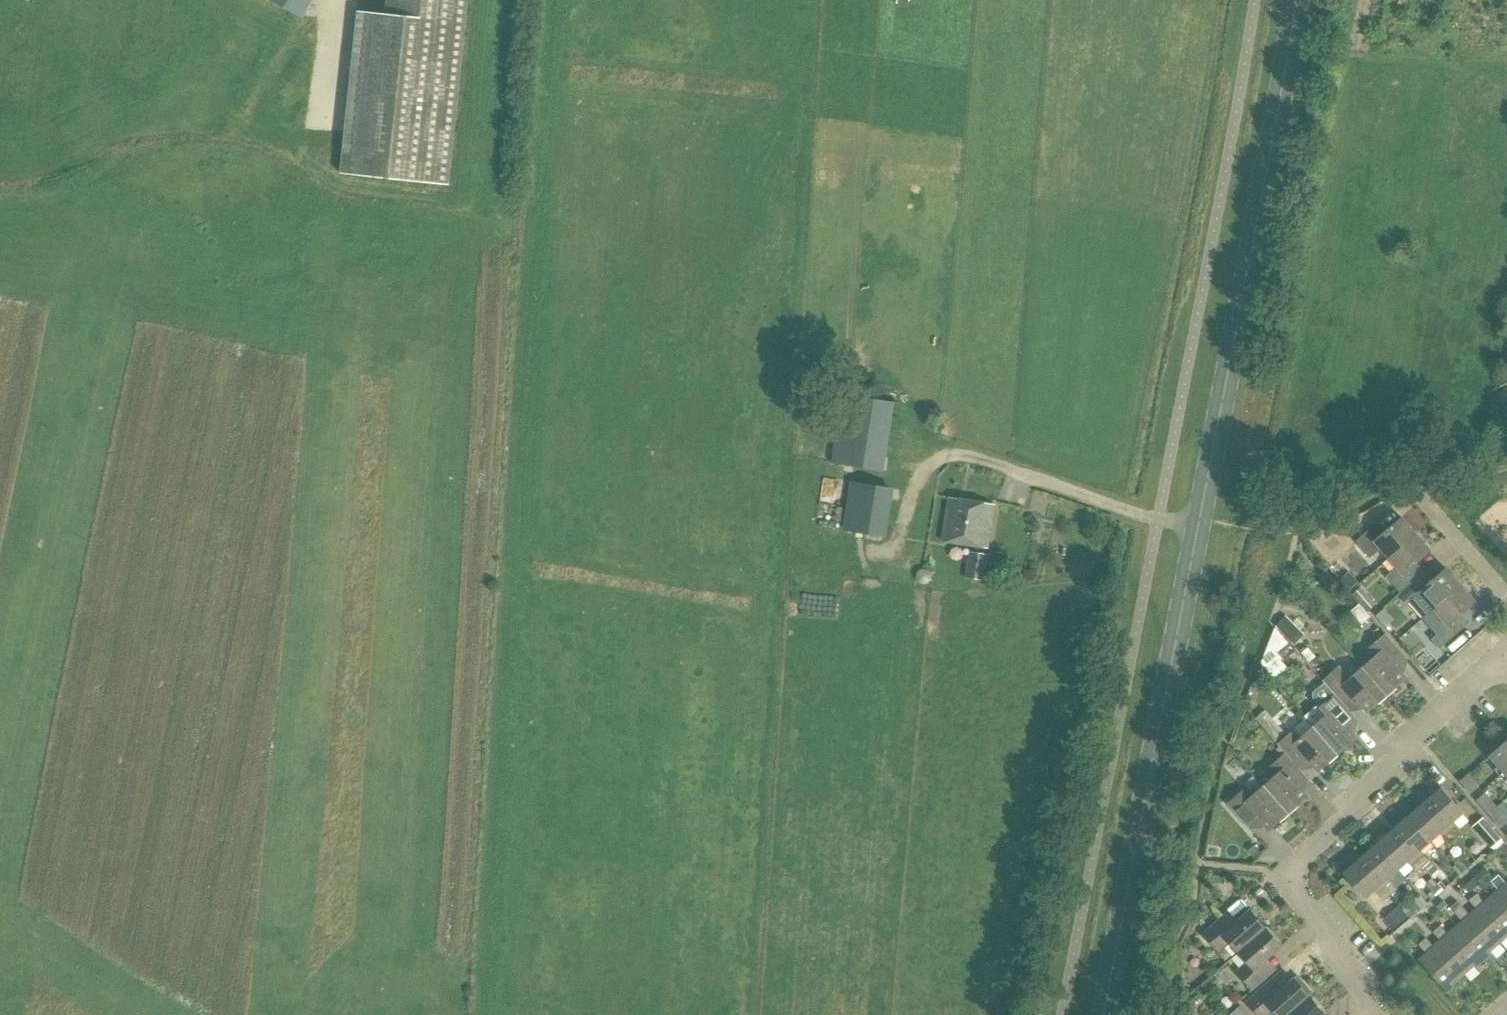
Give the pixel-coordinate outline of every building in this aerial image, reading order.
[(314,0),(272,0),(303,18),(314,0)] [(468,0),(388,0),(386,14),(358,11),(341,173),(449,184),(468,0)] [(1506,380),(1506,373),(1493,381),(1496,386),(1506,380)] [(895,403),(842,394),(840,408),(893,417),(895,403)] [(884,472),(886,458),(833,449),(831,463),(884,472)] [(886,537),(894,488),(851,481),(843,530),(886,537)] [(988,546),(994,504),(951,498),(944,539),(988,546)] [(1374,525),(1355,541),(1370,558),(1381,548),(1389,557),(1416,533),(1402,517),(1382,534),(1374,525)] [(1397,567),(1386,576),(1400,593),(1419,576),(1412,568),(1431,551),(1416,533),(1389,557),(1397,567)] [(1351,560),(1368,573),(1375,563),(1359,550),(1351,560)] [(985,579),(989,554),(970,551),(966,577),(985,579)] [(1400,593),(1396,596),(1404,606),(1409,602),(1423,618),(1433,609),(1461,585),(1446,568),(1427,585),(1419,576),(1400,593)] [(1358,582),(1349,571),(1341,578),(1350,589),(1358,582)] [(1433,609),(1423,618),(1437,635),(1432,639),(1440,648),(1464,628),(1456,619),(1475,602),(1461,585),(1433,609)] [(1368,611),(1376,603),(1360,587),(1352,595),(1368,611)] [(1362,624),(1370,617),(1359,604),(1350,611),(1362,624)] [(1286,615),(1276,626),(1285,635),(1295,625),(1286,615)] [(1363,668),(1387,695),(1406,678),(1398,669),(1408,660),(1386,635),(1371,649),(1377,656),(1363,668)] [(1291,662),(1302,655),(1293,640),(1282,647),(1291,662)] [(1276,654),(1268,645),(1261,663),(1274,679),(1288,667),(1276,654)] [(1367,711),(1387,695),(1363,668),(1351,679),(1343,670),(1327,684),(1349,709),(1358,701),(1367,711)] [(1349,709),(1327,684),(1326,685),(1325,683),(1321,686),(1321,685),(1312,692),(1312,697),(1320,706),(1318,708),(1326,717),(1314,727),(1337,754),(1356,737),(1347,727),(1357,719),(1349,709)] [(1280,747),(1300,769),(1309,761),(1318,771),(1337,754),(1314,727),(1313,728),(1304,719),(1283,738),(1277,732),(1272,737),(1278,743),(1276,744),(1280,747)] [(1506,769),(1506,739),(1490,754),(1505,772),(1506,769)] [(1308,778),(1300,769),(1280,747),(1276,749),(1282,756),(1268,768),(1275,776),(1264,786),(1288,813),(1309,796),(1300,786),(1308,778)] [(1470,793),(1479,786),(1468,773),(1459,781),(1470,793)] [(1269,830),(1288,813),(1264,786),(1250,798),(1244,791),(1229,804),(1251,829),(1261,821),(1269,830)] [(1426,802),(1456,838),(1462,833),(1453,822),(1464,813),(1442,788),(1426,802)] [(1488,814),(1497,806),(1485,792),(1476,800),(1488,814)] [(1449,844),(1456,838),(1426,802),(1409,817),(1431,842),(1440,834),(1449,844)] [(1488,814),(1500,828),(1506,822),(1506,816),(1497,806),(1488,814)] [(1421,851),(1431,842),(1409,817),(1393,831),(1424,867),(1430,861),(1421,851)] [(1491,848),(1501,839),(1483,818),(1473,826),(1491,848)] [(1417,872),(1424,867),(1393,831),(1375,846),(1397,871),(1398,870),(1408,862),(1417,872)] [(1255,845),(1248,851),(1254,857),(1260,851),(1255,845)] [(1406,880),(1398,870),(1397,871),(1375,846),(1360,859),(1390,895),(1392,894),(1398,901),(1403,896),(1397,889),(1396,890),(1395,889),(1406,880)] [(1384,901),(1390,895),(1360,859),(1343,874),(1365,899),(1375,890),(1384,901)] [(1506,902),(1506,881),(1506,882),(1499,874),(1491,881),(1498,889),(1497,890),(1506,902)] [(1441,876),(1431,884),(1440,896),(1451,888),(1441,876)] [(1506,937),(1506,902),(1497,890),(1484,901),(1477,893),(1470,900),(1477,908),(1505,939),(1506,937)] [(1411,916),(1427,903),(1420,895),(1404,908),(1411,916)] [(1505,939),(1477,908),(1469,914),(1458,901),(1450,907),(1455,912),(1462,920),(1457,925),(1485,956),(1505,939)] [(1238,951),(1265,927),(1249,909),(1231,926),(1222,917),(1203,934),(1218,950),(1229,940),(1238,951)] [(1485,956),(1457,925),(1448,933),(1440,925),(1433,931),(1440,939),(1437,942),(1465,973),(1485,956)] [(1265,927),(1238,951),(1247,961),(1235,972),(1252,991),(1271,975),(1260,963),(1281,945),(1265,927)] [(1465,973),(1437,942),(1434,945),(1427,937),(1419,944),(1426,952),(1418,959),(1445,991),(1465,973)] [(1208,993),(1220,982),(1214,974),(1201,985),(1208,993)] [(1308,995),(1312,992),(1297,975),(1293,979),(1293,978),(1273,995),(1264,985),(1245,1001),(1257,1014),(1268,1014),(1269,1014),(1270,1014),(1285,1014),(1308,995)] [(1324,1014),(1308,995),(1285,1014),(1323,1014),(1324,1014)] [(1228,1014),(1249,1014),(1240,1005),(1228,1014)]
